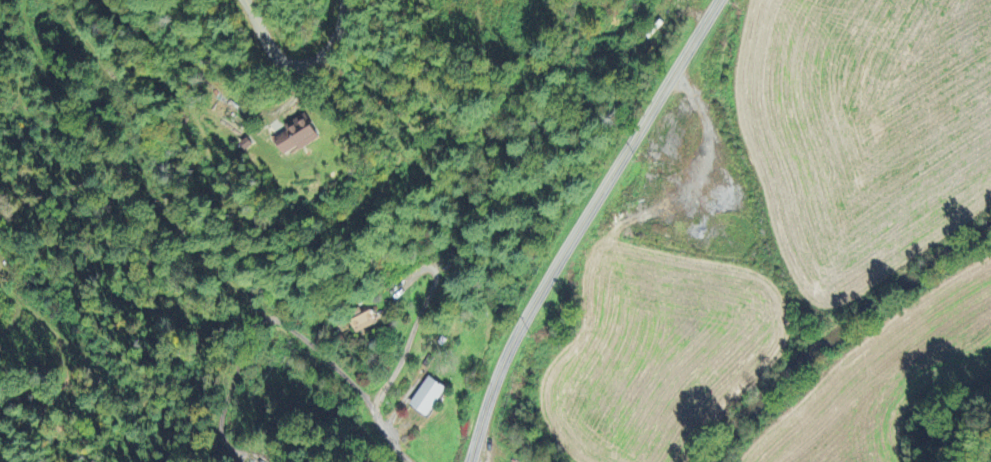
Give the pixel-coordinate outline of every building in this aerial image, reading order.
[(322,137),(309,113),(286,124),(289,130),(278,136),(288,155),(322,137)] [(448,386),(429,374),(411,403),(429,415),(448,386)]
